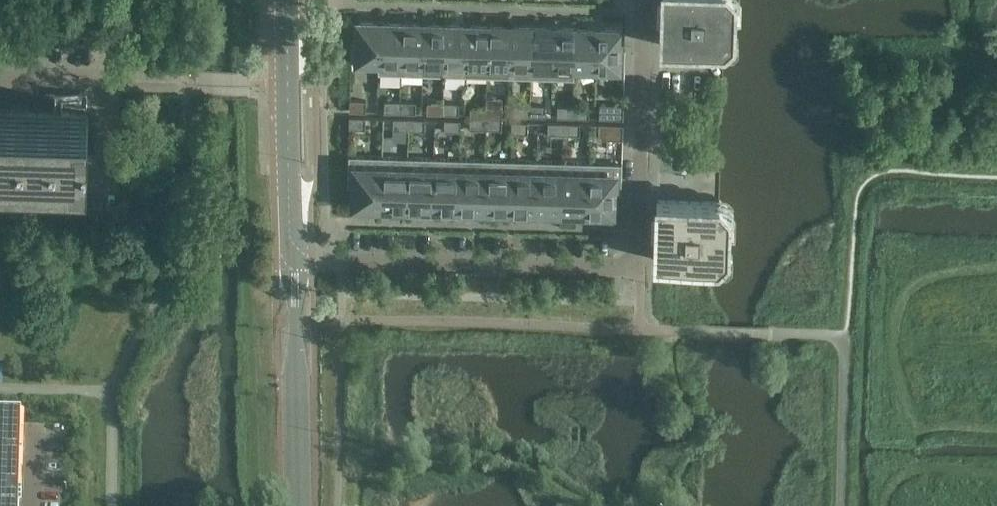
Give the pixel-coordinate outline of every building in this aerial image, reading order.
[(661,45),(724,47),(724,46),(733,38),(734,0),(662,0),(661,45)] [(380,62),(381,23),(380,24),(373,24),(373,23),(358,23),(358,42),(352,42),(351,61),(379,62),(380,62)] [(401,74),(402,24),(389,24),(381,24),(381,23),(380,62),(379,62),(379,74),(401,74)] [(423,75),(424,25),(416,25),(416,24),(402,24),(401,74),(423,75)] [(444,76),(446,25),(432,25),(432,26),(424,25),(423,75),(444,76)] [(466,76),(467,26),(467,27),(459,26),(459,25),(446,25),(444,76),(466,76)] [(488,77),(489,26),(476,26),(476,27),(468,27),(468,26),(467,26),(466,76),(488,77)] [(509,77),(511,27),(510,27),(510,28),(502,28),(502,27),(489,26),(488,77),(509,77)] [(531,78),(532,28),(519,27),(519,28),(511,28),(511,27),(509,77),(531,78)] [(552,79),(554,28),(553,28),(553,29),(545,29),(545,28),(532,28),(531,78),(552,79)] [(574,67),(575,29),(562,28),(562,29),(554,29),(554,28),(552,79),(574,79),(574,67)] [(596,68),(597,29),(597,30),(589,30),(589,29),(575,29),(574,67),(596,68)] [(597,29),(596,68),(625,69),(625,49),(619,49),(620,30),(605,30),(597,30),(597,29)] [(366,112),(366,101),(350,100),(350,111),(366,112)] [(400,113),(400,102),(385,101),(384,112),(400,113)] [(416,113),(416,102),(400,102),(400,113),(416,113)] [(443,114),(443,103),(427,102),(427,113),(443,114)] [(459,114),(459,103),(443,103),(443,114),(459,114)] [(599,118),(623,119),(623,117),(622,117),(623,107),(624,107),(624,105),(600,104),(599,118)] [(529,116),(530,105),(514,105),(514,116),(529,116)] [(546,106),(530,105),(529,116),(545,117),(546,106)] [(573,118),(573,107),(558,106),(557,117),(573,118)] [(88,113),(88,109),(0,107),(0,161),(87,164),(88,113)] [(486,118),(486,107),(470,107),(470,118),(486,118)] [(502,108),(486,107),(486,118),(502,119),(502,108)] [(589,107),(573,107),(573,118),(589,118),(589,107)] [(365,129),(366,118),(350,117),(349,128),(365,129)] [(486,129),(486,118),(470,118),(470,128),(486,129)] [(502,129),(502,119),(486,118),(486,129),(502,129)] [(409,130),(409,119),(393,119),(393,130),(409,130)] [(425,120),(409,119),(409,130),(425,130),(425,120)] [(461,121),(445,120),(444,131),(460,132),(461,121)] [(528,122),(512,122),(512,133),(528,133),(528,122)] [(564,134),(564,123),(548,123),(548,134),(564,134)] [(580,124),(564,123),(564,134),(580,135),(580,124)] [(599,138),(623,139),(623,137),(622,137),(622,127),(623,127),(623,125),(599,124),(599,138)] [(381,207),(382,157),(349,156),(348,187),(354,187),(354,206),(372,207),(372,206),(380,206),(380,207),(381,207)] [(406,208),(408,157),(382,157),(381,207),(381,206),(389,207),(406,208)] [(432,209),(434,158),(408,157),(406,208),(424,208),(432,208),(432,209)] [(458,209),(459,159),(434,158),(432,209),(433,209),(433,208),(441,208),(441,209),(458,209)] [(484,210),(485,160),(459,159),(458,209),(475,210),(475,209),(483,209),(483,210),(484,210)] [(510,211),(511,160),(485,160),(484,210),(484,209),(492,210),(510,211)] [(536,212),(537,161),(511,160),(510,211),(527,211),(535,211),(535,212),(536,212)] [(561,212),(563,162),(537,161),(536,212),(536,211),(544,211),(544,212),(561,212)] [(587,213),(589,163),(563,162),(561,212),(579,213),(579,212),(587,212),(587,213)] [(615,195),(621,195),(622,163),(589,163),(587,213),(588,213),(588,212),(596,212),(596,213),(614,214),(615,195)] [(657,200),(655,260),(718,262),(718,261),(727,252),(728,212),(719,204),(719,202),(657,200)] [(19,501),(21,501),(22,482),(19,482),(20,461),(22,461),(23,442),(20,442),(21,422),(0,421),(0,505),(19,505),(19,501)]
